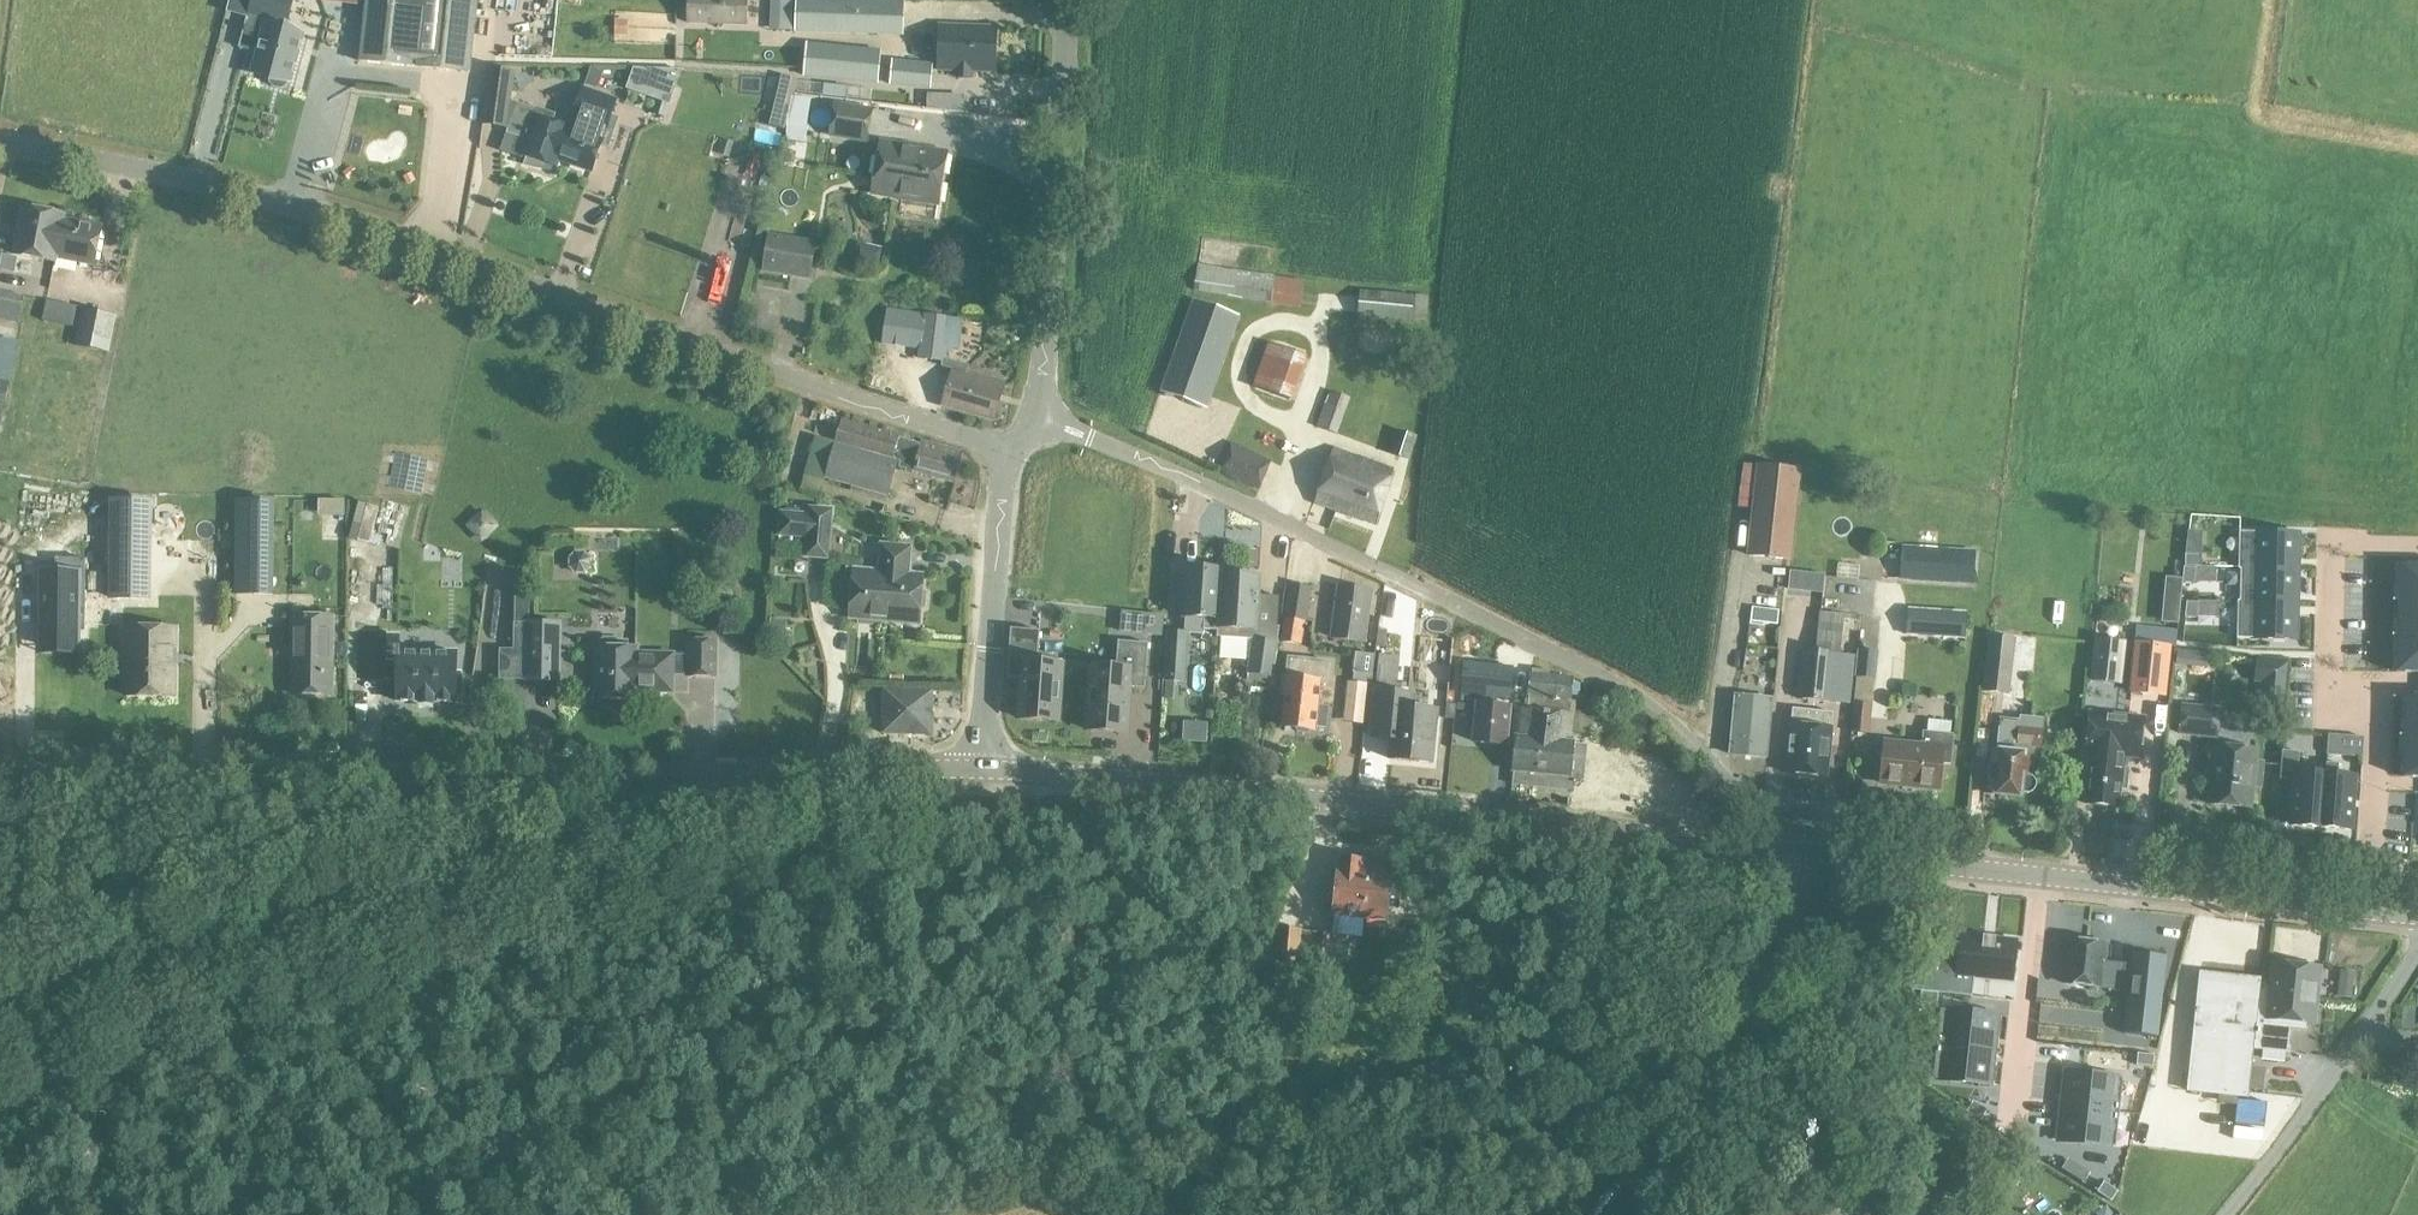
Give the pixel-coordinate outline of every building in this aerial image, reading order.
[(287,79),(290,80),(301,34),(285,30),(292,0),(254,0),(251,12),(269,16),(255,72),(272,76),(271,79),(272,82),(275,84),(281,86),(284,85),(287,82),(287,79)] [(477,0),(366,0),(359,61),(470,73),(477,0)] [(747,27),(748,0),(689,0),(688,25),(747,27)] [(902,36),(904,2),(850,0),(781,0),(780,31),(902,36)] [(939,70),(993,72),(995,29),(941,26),(939,70)] [(804,77),(878,84),(881,51),(807,44),(804,77)] [(890,86),(930,90),(933,64),(892,60),(890,86)] [(767,91),(780,92),(783,67),(770,66),(767,91)] [(511,102),(515,72),(491,69),(487,99),(511,102)] [(661,78),(639,71),(635,84),(656,91),(661,78)] [(701,93),(700,81),(676,82),(676,95),(701,93)] [(583,87),(574,115),(575,115),(594,121),(607,126),(616,99),(617,99),(583,87)] [(944,111),(945,94),(927,94),(927,109),(944,111)] [(804,143),(811,98),(792,95),(785,140),(804,143)] [(557,166),(560,159),(570,128),(533,115),(536,108),(517,101),(507,131),(528,138),(523,154),(527,155),(524,163),(533,166),(542,168),(552,169),(553,165),(557,166)] [(873,109),(835,103),(829,137),(867,144),(873,109)] [(589,136),(594,121),(575,115),(570,128),(560,159),(592,170),(602,141),(589,136)] [(937,205),(942,178),(946,154),(881,143),(872,194),(937,205)] [(101,228),(62,220),(63,215),(22,208),(14,255),(54,263),(55,258),(94,265),(101,228)] [(762,272),(809,280),(815,244),(768,236),(762,272)] [(883,249),(859,243),(854,262),(878,268),(883,249)] [(1194,292),(1300,307),(1303,292),(1312,294),(1314,283),(1198,266),(1194,292)] [(19,324),(25,297),(0,292),(0,320),(19,324)] [(1411,321),(1413,296),(1360,292),(1358,316),(1411,321)] [(47,320),(71,324),(75,303),(51,298),(47,320)] [(1161,392),(1206,408),(1239,317),(1193,301),(1161,392)] [(86,309),(77,347),(110,355),(119,317),(86,309)] [(919,351),(917,361),(944,365),(950,322),(885,312),(880,345),(919,351)] [(1289,399),(1305,355),(1270,343),(1255,387),(1289,399)] [(1002,385),(951,370),(941,405),(992,419),(1002,385)] [(2,436),(11,386),(0,384),(0,435),(2,436)] [(1336,433),(1349,399),(1331,392),(1318,426),(1336,433)] [(896,461),(900,462),(903,453),(917,457),(920,446),(898,440),(898,438),(842,422),(835,444),(896,461)] [(1409,459),(1416,436),(1397,430),(1390,453),(1409,459)] [(805,473),(825,479),(834,447),(815,441),(805,473)] [(921,442),(920,446),(917,457),(903,453),(900,462),(899,467),(953,482),(961,453),(921,442)] [(834,447),(825,479),(887,496),(896,464),(896,461),(835,444),(834,447)] [(1234,445),(1222,472),(1259,488),(1271,462),(1234,445)] [(1393,469),(1332,449),(1314,503),(1375,524),(1393,469)] [(1789,560),(1799,472),(1758,467),(1749,555),(1789,560)] [(476,528),(487,509),(468,498),(457,517),(476,528)] [(149,603),(150,503),(108,502),(107,603),(149,603)] [(805,557),(825,559),(829,511),(809,509),(808,516),(782,514),(781,529),(807,531),(805,557)] [(248,529),(246,573),(274,574),(275,530),(248,529)] [(2241,568),(2297,569),(2298,533),(2239,532),(2238,569),(2241,569),(2241,568)] [(362,544),(350,611),(477,634),(489,568),(362,544)] [(848,569),(847,578),(842,581),(841,595),(846,599),(851,599),(850,618),(859,619),(858,623),(872,625),(872,620),(892,622),(893,614),(919,616),(920,610),(925,608),(926,594),(921,591),(923,577),(904,575),(905,569),(909,569),(911,549),(882,546),(880,572),(848,569)] [(1902,546),(1900,580),(1973,585),(1976,551),(1902,546)] [(569,569),(574,573),(584,573),(589,569),(589,559),(584,554),(574,554),(569,559),(569,569)] [(2184,566),(2200,566),(2200,554),(2184,554),(2184,566)] [(40,631),(78,631),(78,609),(85,609),(85,559),(55,558),(55,573),(40,573),(40,631)] [(2391,636),(2403,637),(2403,651),(2396,651),(2396,672),(2417,672),(2417,566),(2398,565),(2398,586),(2404,586),(2404,600),(2392,600),(2392,602),(2397,602),(2397,620),(2404,620),(2403,635),(2391,635),(2391,636)] [(2193,584),(2195,568),(2183,567),(2182,583),(2193,584)] [(2241,568),(2241,569),(2240,601),(2240,602),(2296,603),(2297,569),(2241,568)] [(1221,576),(1222,576),(1222,572),(1185,569),(1182,617),(1204,619),(1203,631),(1217,632),(1221,576)] [(1824,574),(1812,573),(1789,570),(1787,589),(1810,591),(1822,593),(1824,574)] [(1217,632),(1216,638),(1253,641),(1247,681),(1271,684),(1279,628),(1256,626),(1259,578),(1240,577),(1238,575),(1231,574),(1229,576),(1222,576),(1221,576),(1217,632)] [(1284,618),(1285,618),(1304,621),(1306,621),(1311,588),(1289,584),(1284,618)] [(1339,586),(1332,637),(1363,641),(1370,591),(1339,586)] [(1374,623),(1405,624),(1405,590),(1374,589),(1374,623)] [(1743,592),(1741,608),(1768,613),(1770,597),(1743,592)] [(527,681),(559,682),(560,624),(529,623),(530,598),(516,598),(515,653),(527,653),(527,681)] [(2295,639),(2296,603),(2240,602),(2240,601),(2237,601),(2237,638),(2295,639)] [(2196,619),(2197,603),(2185,602),(2184,618),(2196,619)] [(1906,635),(1965,639),(1967,612),(1908,608),(1906,635)] [(2163,608),(2162,622),(2177,624),(2178,609),(2163,608)] [(1160,634),(1162,613),(1146,612),(1144,633),(1160,634)] [(1840,655),(1844,615),(1820,612),(1816,651),(1803,650),(1798,699),(1850,704),(1855,657),(1840,655)] [(292,616),(291,695),(331,696),(332,617),(292,616)] [(1304,622),(1285,619),(1282,641),(1301,643),(1304,622)] [(1018,718),(1058,721),(1062,664),(1037,662),(1039,631),(1015,629),(1010,629),(1007,678),(1021,679),(1018,718)] [(126,698),(174,699),(174,632),(126,631),(126,698)] [(1184,682),(1187,634),(1168,633),(1165,681),(1184,682)] [(2009,696),(2015,639),(1989,636),(1983,693),(2009,696)] [(616,637),(603,637),(600,640),(600,647),(599,647),(598,699),(638,699),(638,691),(674,692),(675,671),(690,671),(690,676),(718,676),(718,640),(690,640),(690,657),(675,656),(675,654),(639,653),(639,648),(619,647),(619,640),(616,637)] [(2122,685),(2126,642),(2095,639),(2091,682),(2122,685)] [(1126,732),(1130,687),(1144,688),(1148,643),(1118,641),(1116,668),(1091,666),(1086,729),(1126,732)] [(2170,698),(2176,650),(2140,646),(2135,694),(2170,698)] [(1875,679),(1878,651),(1858,649),(1855,677),(1875,679)] [(447,705),(445,702),(446,653),(388,652),(387,701),(447,705)] [(1370,683),(1374,655),(1356,652),(1352,681),(1370,683)] [(1400,656),(1380,654),(1377,684),(1397,686),(1400,656)] [(1285,678),(1283,677),(1281,696),(1285,696),(1282,726),(1294,728),(1297,731),(1306,732),(1310,729),(1314,730),(1315,726),(1326,727),(1328,707),(1317,705),(1319,682),(1326,683),(1328,661),(1288,657),(1285,678)] [(2286,664),(2257,661),(2255,681),(2284,684),(2286,664)] [(1462,693),(1509,698),(1511,668),(1464,663),(1462,693)] [(2231,688),(2231,665),(2220,665),(2220,688),(2231,688)] [(1529,697),(1528,711),(1522,711),(1519,738),(1516,738),(1513,771),(1565,777),(1570,771),(1572,743),(1570,743),(1573,716),(1569,715),(1572,680),(1549,678),(1549,674),(1531,672),(1531,676),(1530,676),(1528,697),(1529,697)] [(512,681),(486,676),(483,693),(509,698),(512,681)] [(1348,682),(1344,721),(1361,723),(1366,684),(1348,682)] [(931,734),(932,691),(884,689),(882,733),(931,734)] [(1392,730),(1389,759),(1430,764),(1435,711),(1406,708),(1408,694),(1377,691),(1373,728),(1392,730)] [(2405,696),(2404,721),(2411,721),(2411,736),(2399,736),(2399,737),(2411,737),(2410,752),(2404,752),(2403,777),(2417,778),(2417,696),(2405,696)] [(1735,697),(1730,754),(1766,758),(1771,700),(1735,697)] [(1870,706),(1854,704),(1852,723),(1869,725),(1870,706)] [(2178,736),(2218,740),(2221,708),(2181,704),(2178,736)] [(1455,706),(1446,705),(1445,719),(1454,720),(1455,706)] [(1508,709),(1477,706),(1474,744),(1504,746),(1508,709)] [(1784,775),(1808,777),(1815,711),(1791,709),(1784,775)] [(1833,713),(1815,711),(1808,777),(1826,778),(1833,713)] [(2088,756),(2128,760),(2140,762),(2144,721),(2091,715),(2087,756),(2088,756)] [(2037,784),(2036,778),(2028,776),(2030,754),(2035,755),(2038,730),(2016,727),(2015,741),(1997,739),(1996,751),(1990,751),(1985,793),(2017,796),(2017,792),(2032,793),(2036,789),(2037,784)] [(1921,732),(1920,747),(1882,744),(1878,784),(1937,789),(1940,764),(1949,765),(1952,735),(1921,732)] [(2362,756),(2363,737),(2348,736),(2347,755),(2362,756)] [(2248,807),(2254,751),(2212,746),(2205,803),(2248,807)] [(2291,825),(2321,827),(2325,774),(2298,772),(2299,752),(2282,751),(2280,779),(2294,780),(2291,825)] [(2082,786),(2088,787),(2086,806),(2118,809),(2120,790),(2127,791),(2129,769),(2127,769),(2128,760),(2088,756),(2087,765),(2085,765),(2082,786)] [(2353,776),(2325,774),(2321,827),(2349,830),(2353,776)] [(1337,869),(1332,915),(1386,921),(1387,907),(1399,908),(1401,884),(1389,883),(1390,874),(1362,871),(1363,860),(1340,858),(1339,869),(1337,869)] [(1299,954),(1316,956),(1318,932),(1289,929),(1286,961),(1298,962),(1299,954)] [(1329,957),(1331,933),(1318,932),(1316,956),(1329,957)] [(1958,974),(2011,979),(2015,942),(1994,940),(1994,938),(1983,936),(1982,939),(1962,937),(1958,974)] [(2067,941),(2062,985),(2099,989),(2099,988),(2125,991),(2120,1035),(2155,1039),(2164,958),(2162,958),(2162,962),(2130,959),(2131,955),(2129,954),(2127,967),(2101,965),(2103,945),(2067,941)] [(2271,983),(2259,981),(2252,1048),(2287,1052),(2289,1027),(2305,1029),(2306,1023),(2314,1024),(2320,968),(2273,963),(2271,983)] [(2188,1090),(2246,1097),(2252,1048),(2259,981),(2259,979),(2200,973),(2196,1009),(2194,1009),(2193,1013),(2196,1013),(2188,1090)] [(1921,991),(1920,1003),(1936,1005),(1937,993),(1921,991)] [(1944,1026),(1938,1025),(1936,1044),(1994,1050),(1997,1016),(1946,1010),(1944,1026)] [(1934,1063),(1940,1063),(1939,1079),(1990,1084),(1994,1050),(1936,1044),(1934,1063)] [(2137,1053),(2136,1065),(2153,1067),(2154,1055),(2137,1053)] [(2065,1072),(2062,1106),(2119,1112),(2121,1094),(2115,1093),(2117,1077),(2065,1072)] [(2237,1099),(2236,1105),(2234,1123),(2263,1127),(2266,1102),(2237,1099)] [(1973,1101),(1967,1111),(1981,1120),(1987,1110),(1973,1101)] [(2117,1131),(2119,1112),(2062,1106),(2058,1141),(2109,1146),(2111,1130),(2117,1131)] [(2103,1182),(2097,1192),(2111,1201),(2117,1191),(2103,1182)]
